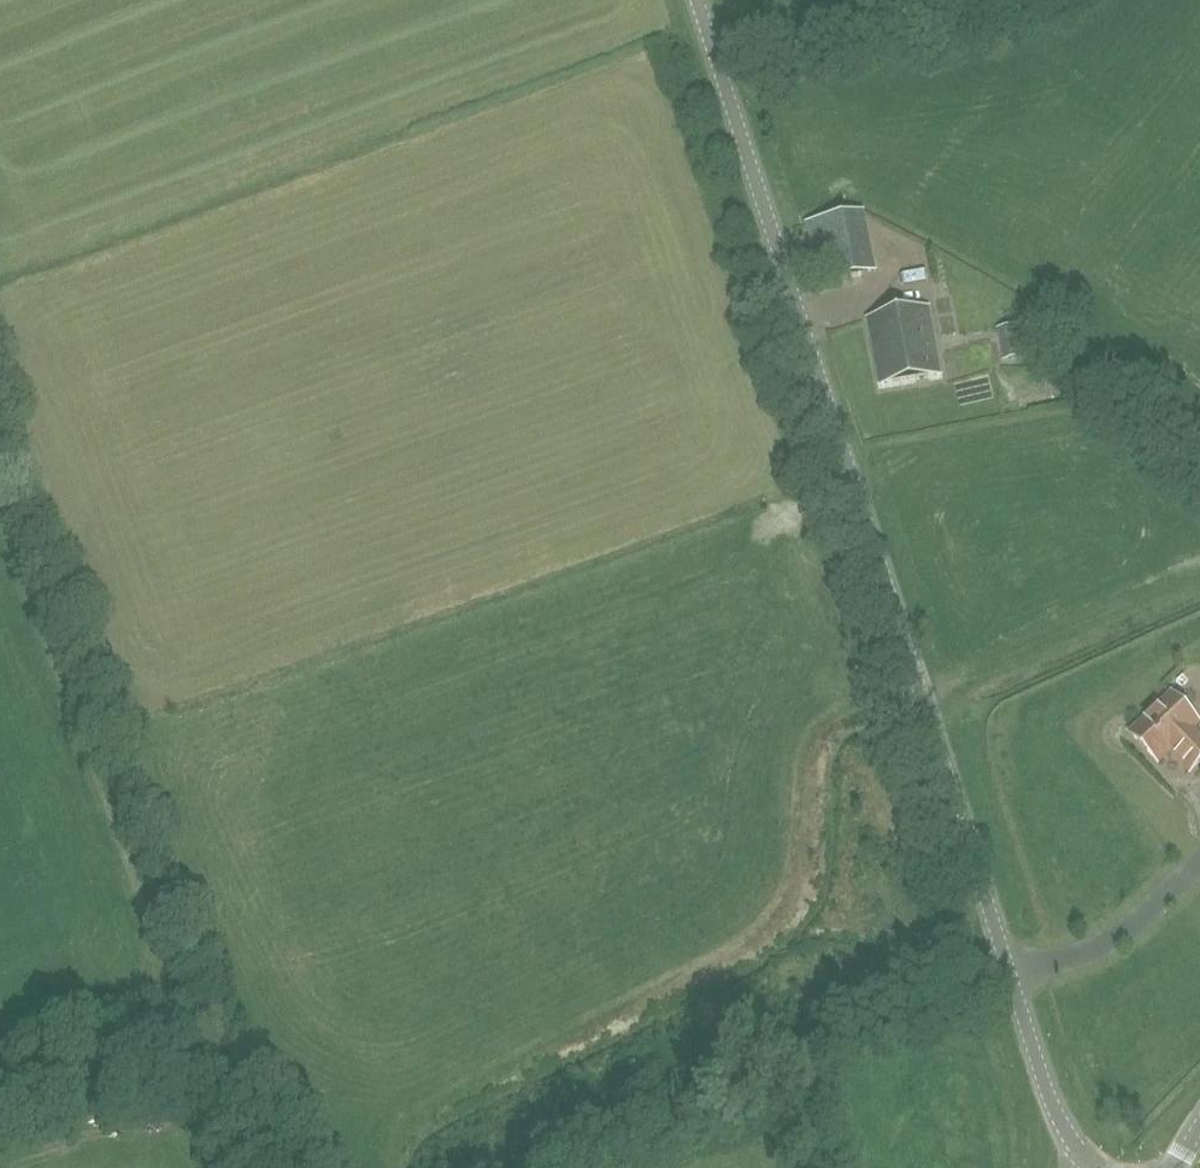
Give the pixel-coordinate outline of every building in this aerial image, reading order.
[(822,284),(862,276),(849,218),(810,226),(822,284)] [(882,384),(940,372),(927,310),(869,321),(882,384)] [(1025,327),(1005,331),(1007,341),(1027,337),(1025,327)] [(1186,680),(1198,694),(1199,692),(1199,672),(1198,669),(1186,680)] [(1191,772),(1199,764),(1199,736),(1193,729),(1199,723),(1172,694),(1131,733),(1158,762),(1170,751),(1191,772)]
